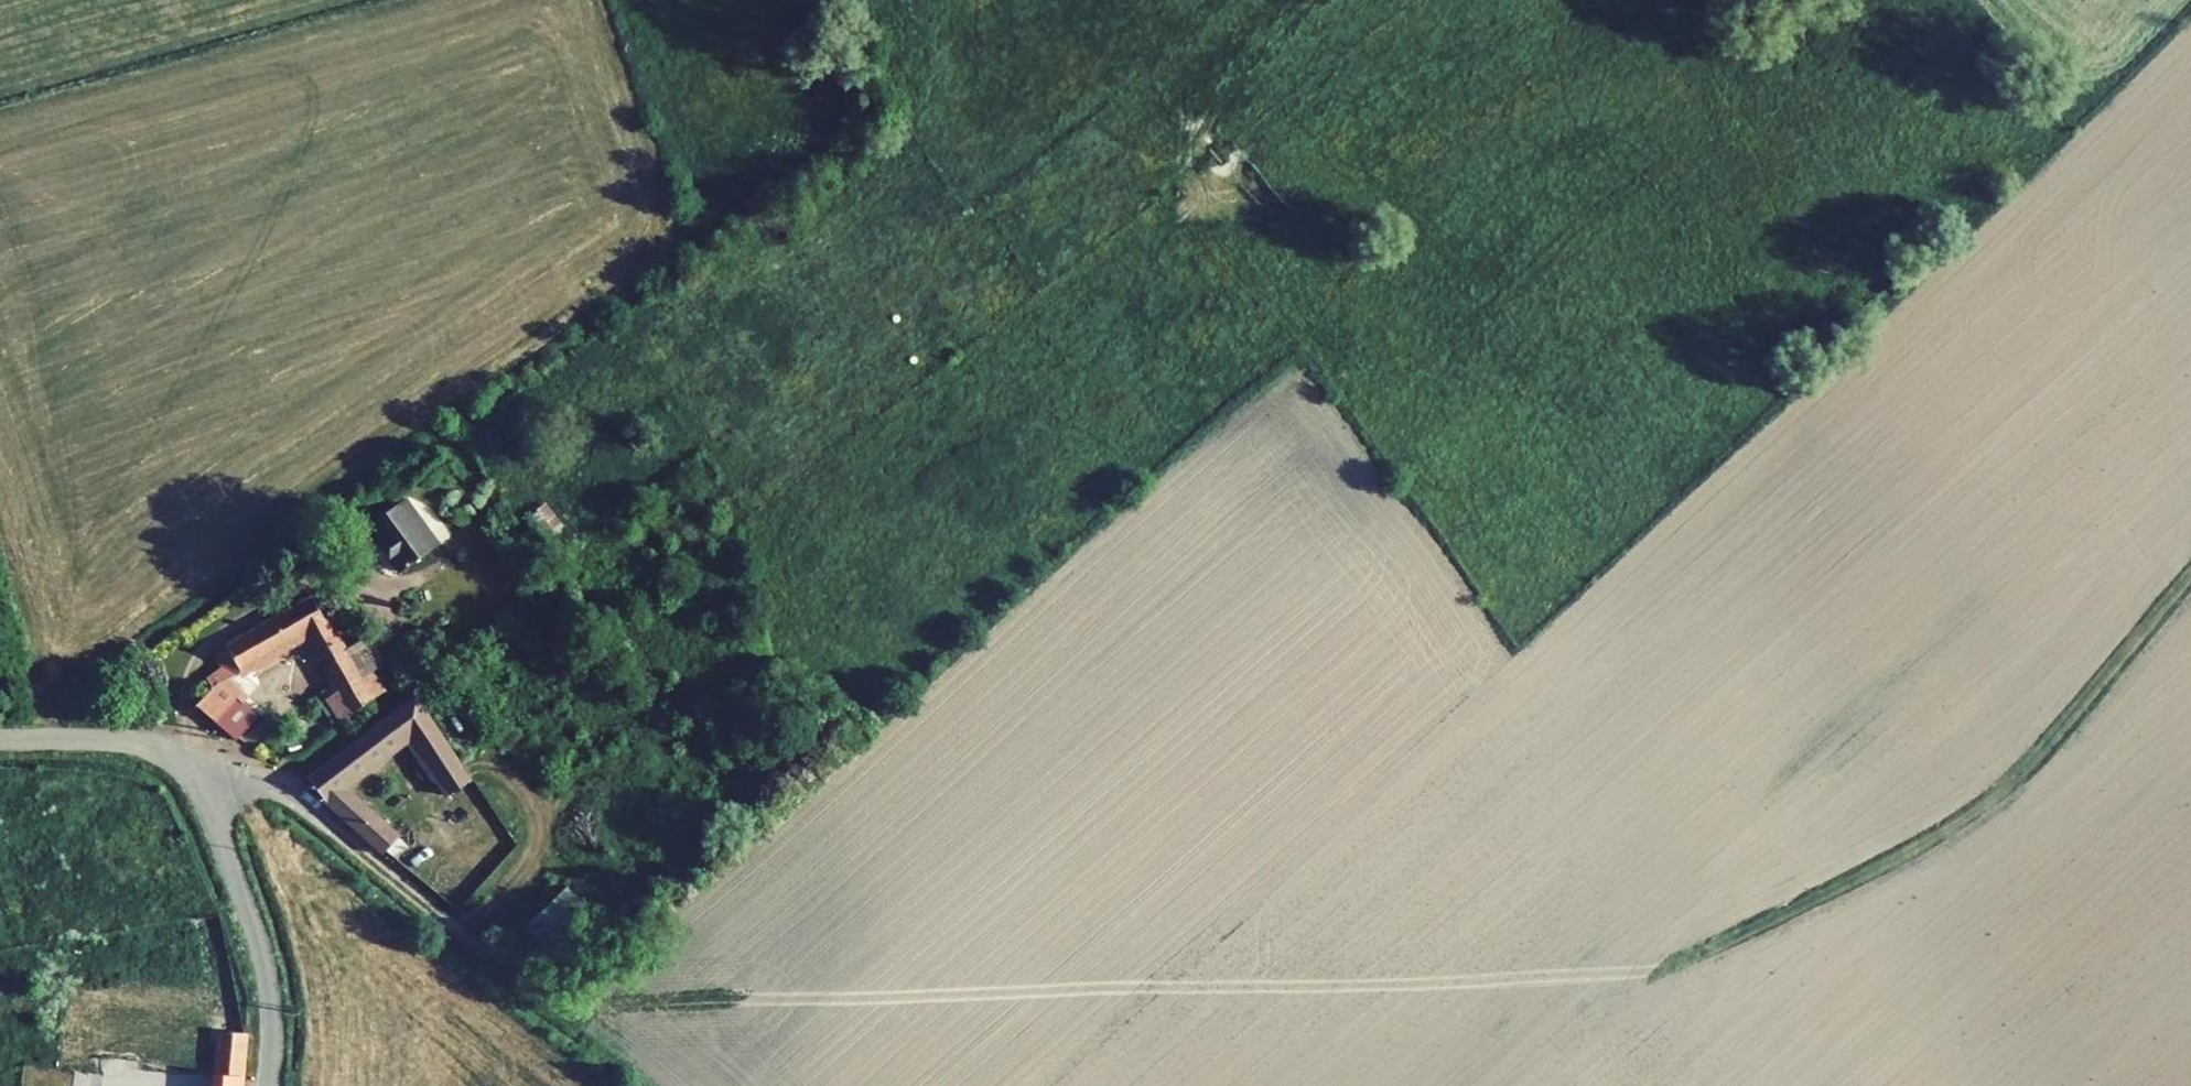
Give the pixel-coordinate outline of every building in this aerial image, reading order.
[(408,490),(382,509),(409,556),(440,534),(408,490)] [(382,509),(369,519),(400,563),(409,556),(382,509)] [(352,705),(369,694),(313,586),(229,634),(232,638),(217,646),(225,660),(210,670),(217,678),(200,693),(246,738),(266,716),(239,690),(245,685),(229,670),(308,621),(352,705)] [(415,690),(312,771),(334,797),(385,843),(394,842),(442,891),(517,835),(464,759),(415,690)] [(195,1085),(222,1085),(227,1043),(199,1041),(195,1085)]
